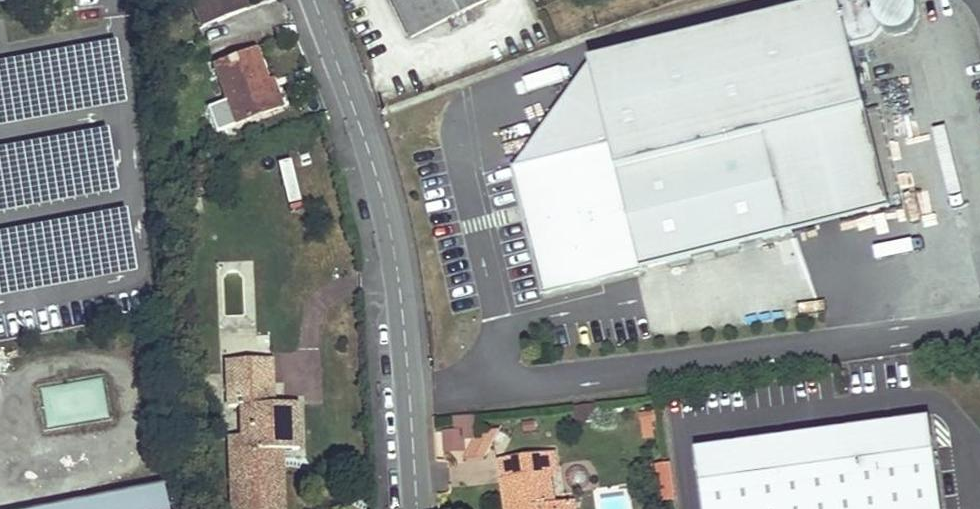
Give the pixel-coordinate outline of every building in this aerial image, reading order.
[(200,25),(245,7),(242,0),(190,0),(200,25)] [(408,38),(445,20),(467,9),(485,0),(390,0),(408,38)] [(915,28),(904,0),(886,0),(872,5),(886,40),(915,28)] [(472,19),(467,9),(445,20),(449,31),(472,19)] [(265,78),(253,46),(210,62),(233,124),(276,108),(265,78)] [(265,78),(276,108),(283,105),(272,75),(265,78)] [(927,206),(914,156),(900,98),(884,102),(886,109),(841,119),(852,166),(864,221),(927,206)] [(766,137),(617,173),(612,150),(610,144),(513,168),(525,218),(543,294),(789,237),(775,178),(766,137)] [(272,381),(272,360),(227,361),(228,383),(272,381)] [(40,385),(43,424),(104,421),(101,381),(40,385)] [(273,403),(272,381),(228,383),(228,407),(241,407),(242,438),(244,494),(271,493),(270,451),(282,451),(299,450),(297,403),(273,403)] [(653,438),(653,414),(640,415),(640,438),(653,438)] [(694,449),(702,508),(724,508),(937,480),(929,417),(694,449)] [(282,451),(270,451),(271,493),(244,494),(242,438),(229,439),(231,508),(283,508),(282,451)] [(553,450),(503,457),(506,476),(502,476),(508,508),(555,508),(554,502),(551,472),(557,471),(553,450)] [(675,500),(671,467),(656,470),(661,502),(675,500)] [(724,508),(941,508),(937,480),(724,508)] [(161,485),(31,508),(166,508),(161,485)] [(554,502),(555,508),(575,508),(574,499),(554,502)]
